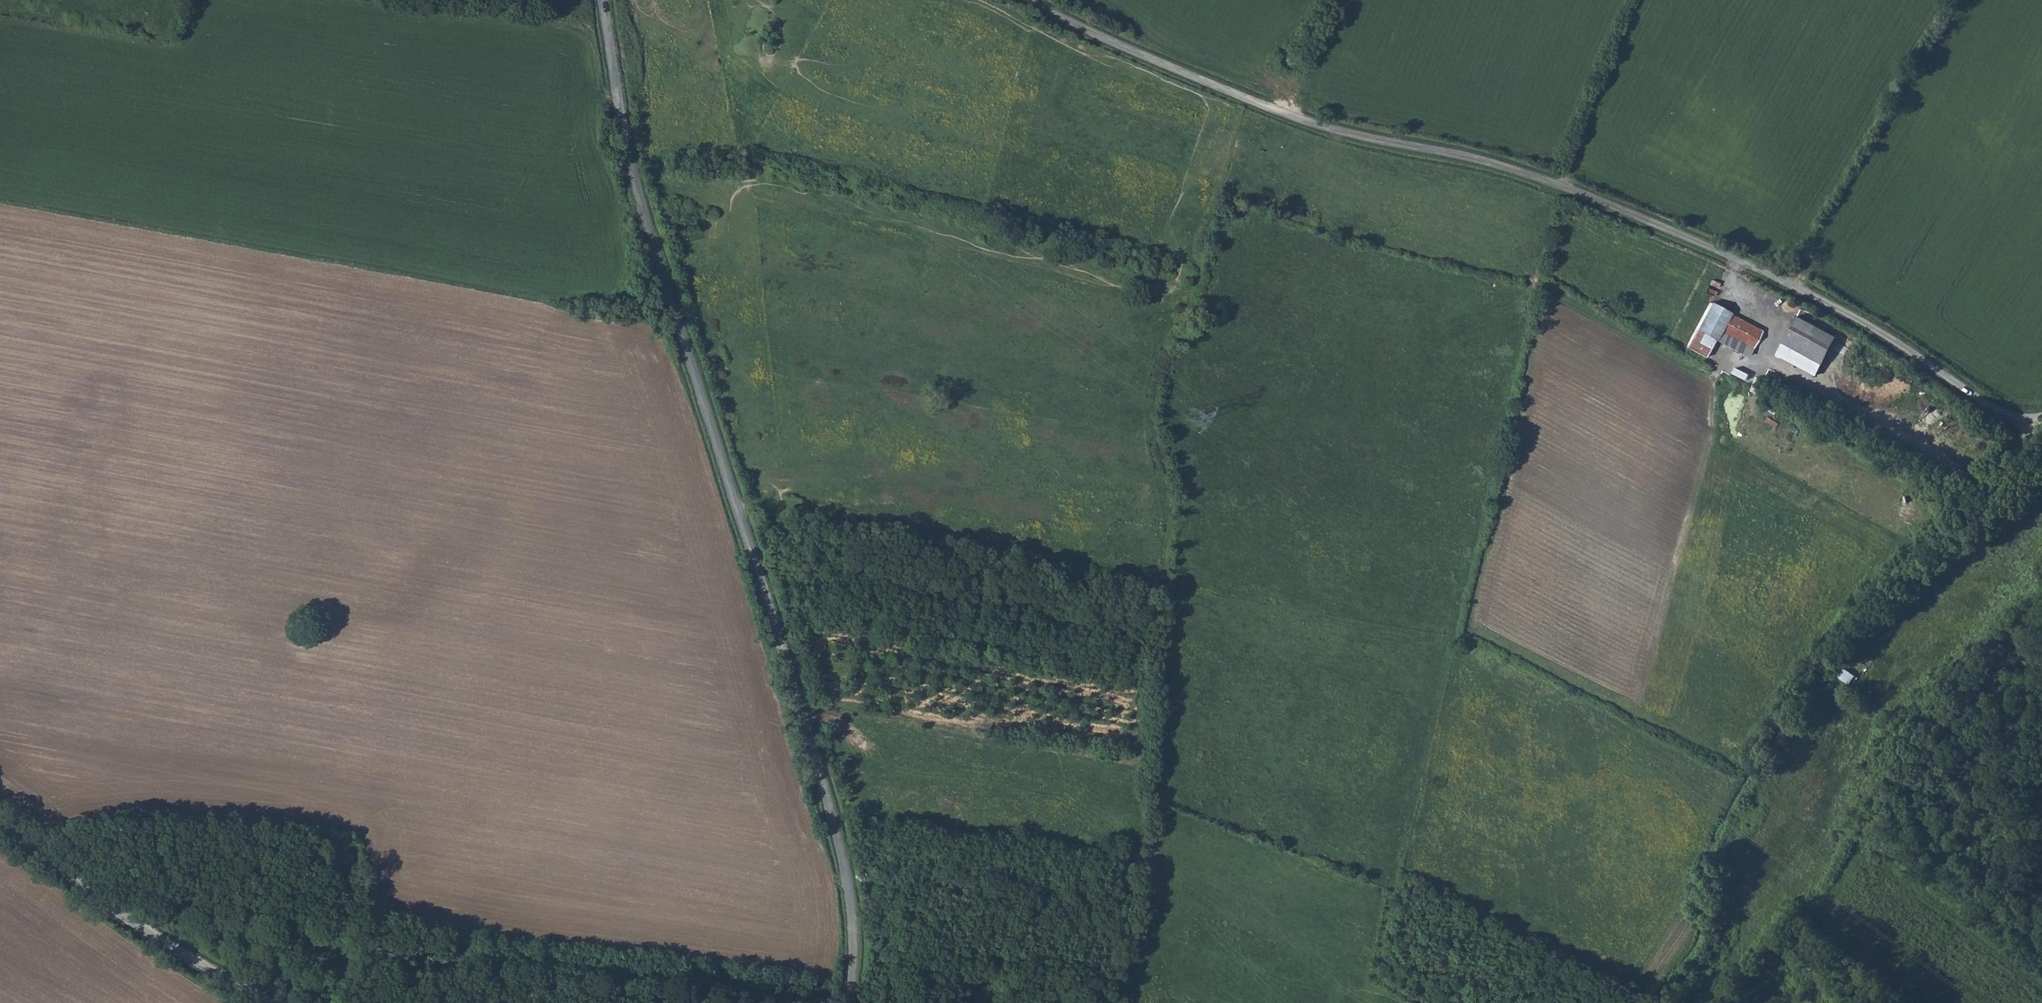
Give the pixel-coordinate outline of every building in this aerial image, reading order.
[(1687,347),(1707,356),(1719,330),(1753,346),(1762,326),(1708,301),(1687,347)] [(1782,346),(1824,366),(1838,334),(1796,314),(1782,346)]
